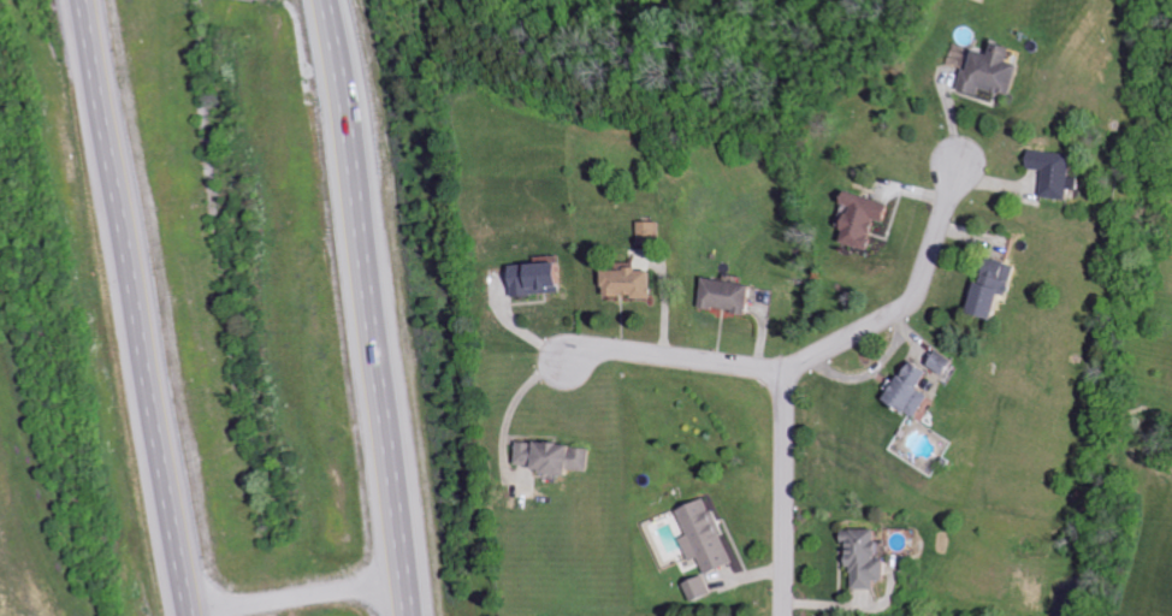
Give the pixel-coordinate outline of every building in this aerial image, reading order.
[(982,48),(974,69),(969,67),(962,87),(983,95),(987,86),(1015,96),(1027,64),(1016,60),(1021,46),(1002,40),(998,54),(982,48)] [(1048,169),(1046,196),(1076,198),(1077,188),(1086,188),(1087,175),(1079,175),(1081,152),(1035,149),(1033,168),(1048,169)] [(897,204),(854,191),(850,203),(856,205),(845,240),(872,249),(882,219),(891,222),(897,204)] [(644,240),(666,241),(667,221),(645,221),(644,240)] [(979,310),(1007,319),(1024,265),(995,256),(979,310)] [(568,262),(518,264),(519,294),(569,293),(568,262)] [(610,269),(611,296),(659,295),(658,268),(610,269)] [(762,283),(711,276),(707,306),(757,313),(762,283)] [(962,360),(945,350),(936,365),(952,375),(962,360)] [(894,401),(922,416),(933,394),(925,390),(936,369),(916,359),(894,401)] [(521,467),(576,471),(576,470),(591,471),(593,445),(523,440),(521,467)] [(740,563),(712,497),(683,510),(693,534),(685,537),(694,561),(703,557),(711,574),(740,563)] [(855,587),(882,587),(882,579),(894,579),(894,559),(884,559),(885,529),(848,528),(848,548),(856,548),(855,587)] [(717,594),(709,575),(690,583),(698,602),(717,594)]
